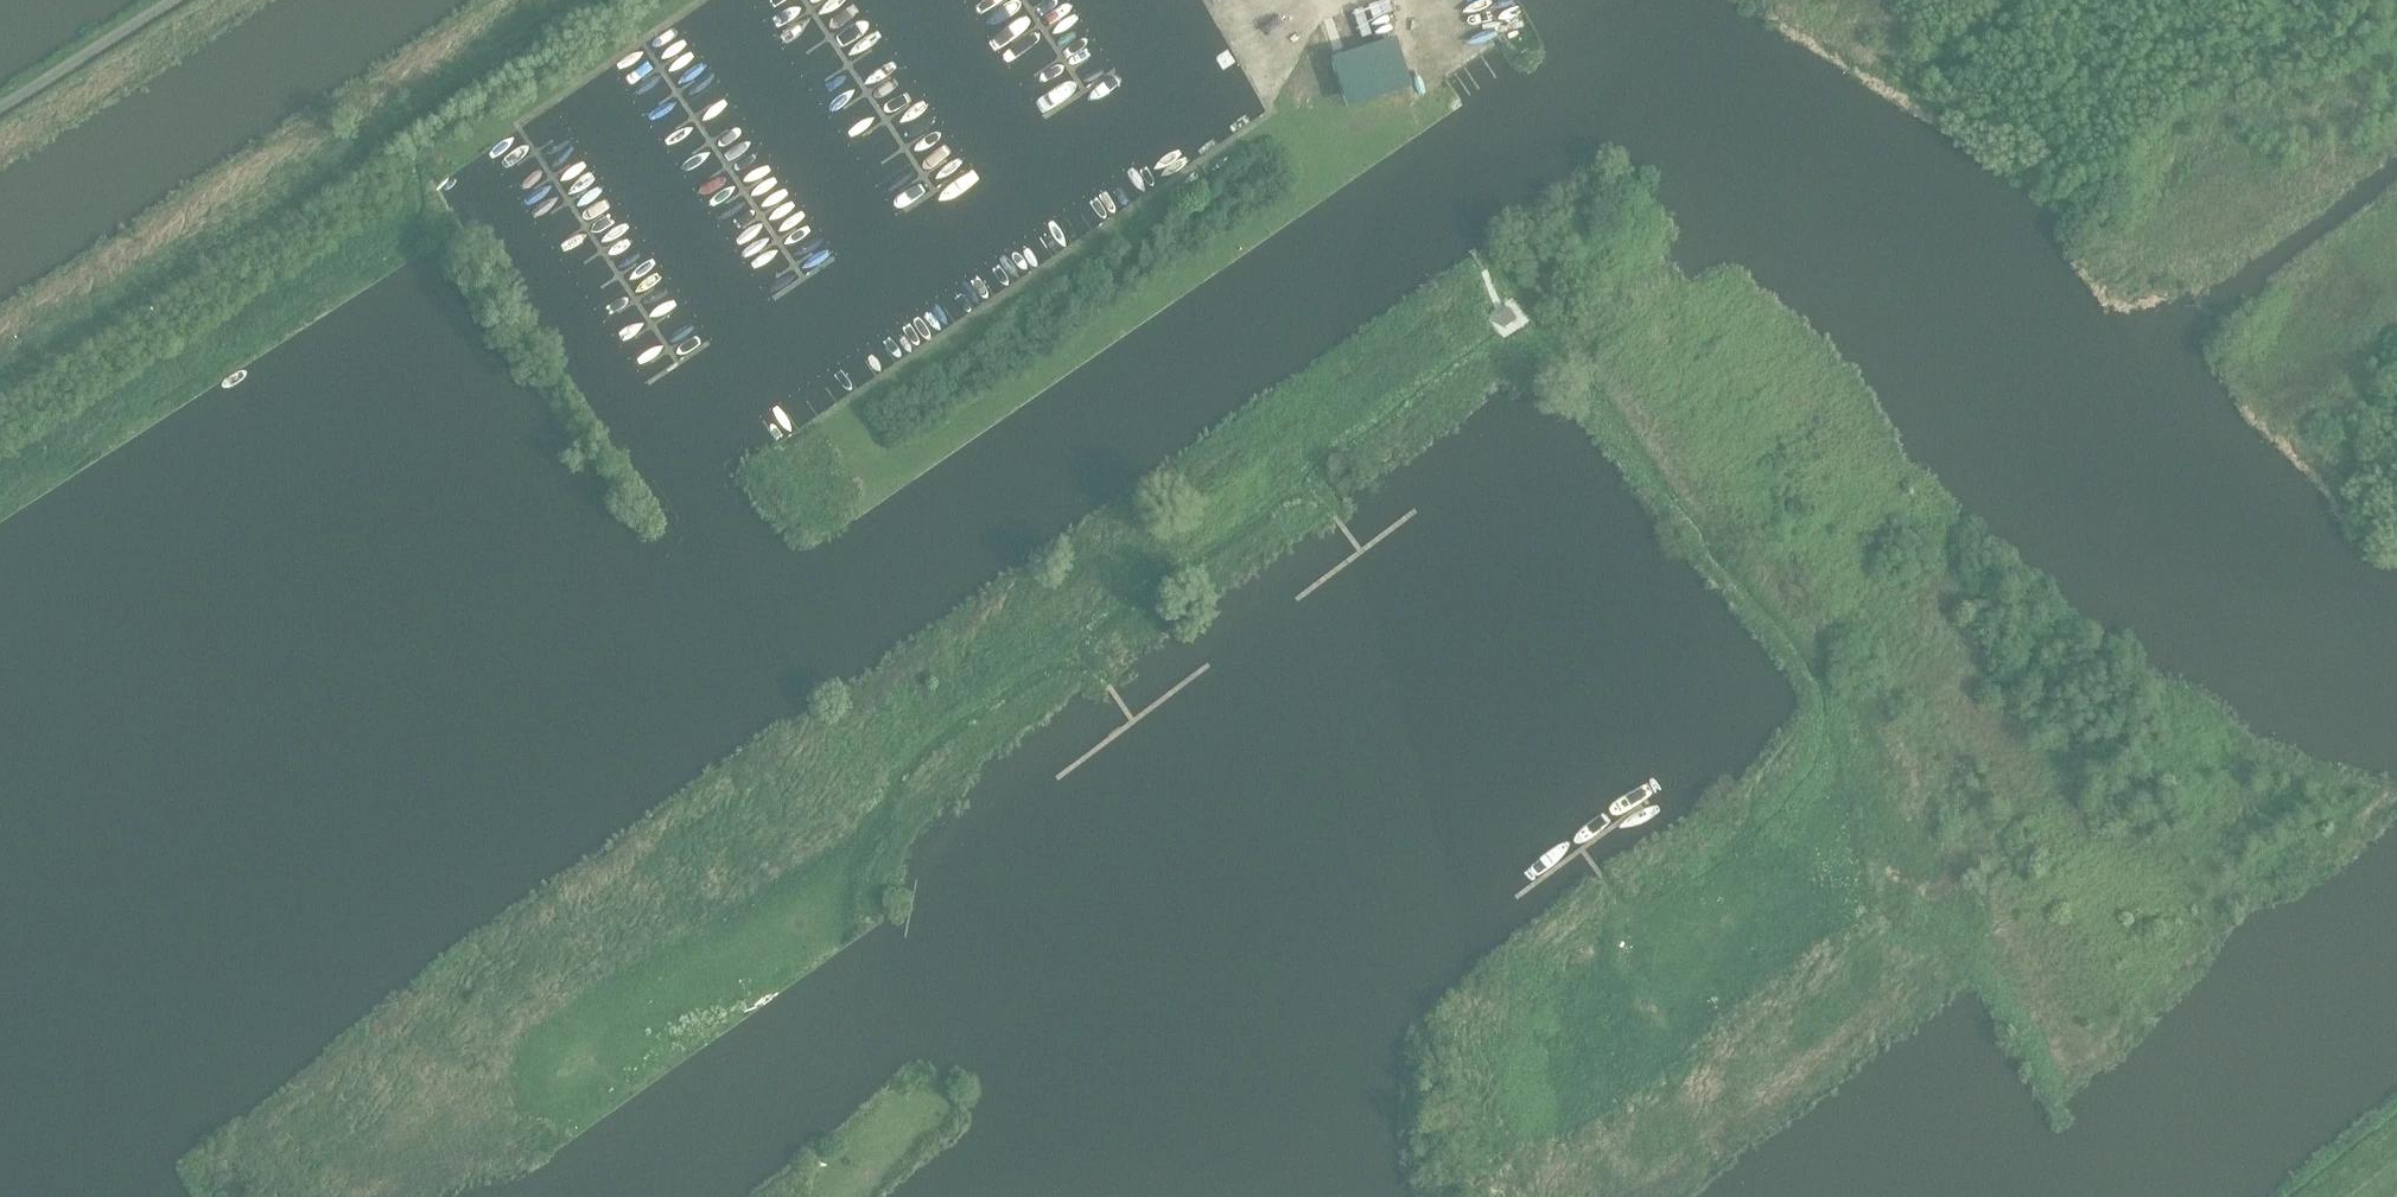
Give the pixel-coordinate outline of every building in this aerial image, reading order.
[(1394,40),(1331,61),(1348,110),(1411,89),(1394,40)] [(1507,330),(1519,321),(1510,310),(1498,319),(1507,330)]
